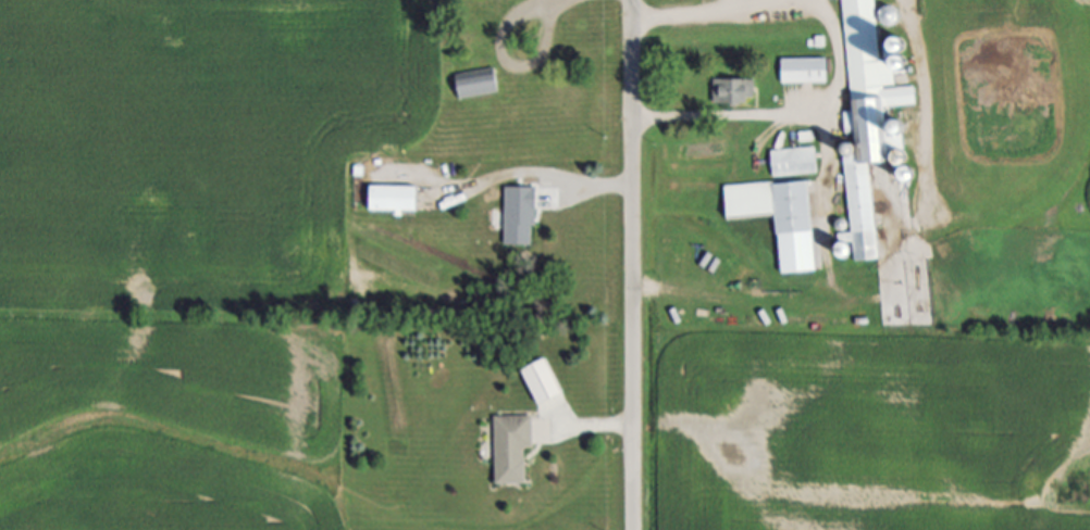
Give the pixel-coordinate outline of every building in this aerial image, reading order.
[(852,112),(843,0),(875,0),(880,61),(892,60),(894,88),(914,87),(915,104),(887,106),(891,162),(870,164),(878,261),(853,263),(852,257),(839,258),(838,236),(851,235),(843,144),(855,143),(854,135),(845,135),(844,113),(852,112)] [(781,84),(781,59),(827,59),(827,84),(781,84)] [(499,92),(460,99),(456,75),(496,68),(499,92)] [(714,104),(714,79),(752,79),(752,104),(714,104)] [(817,174),(772,177),(770,151),(816,149),(817,174)] [(810,180),(817,273),(780,275),(776,215),(727,219),(724,187),(810,180)] [(420,187),(420,212),(370,212),(370,187),(420,187)] [(506,188),(536,188),(536,245),(506,245),(506,188)] [(544,405),(567,394),(550,359),(520,372),(530,391),(536,388),(544,405)] [(496,416),(533,416),(534,450),(527,450),(528,484),(497,485),(496,416)]
